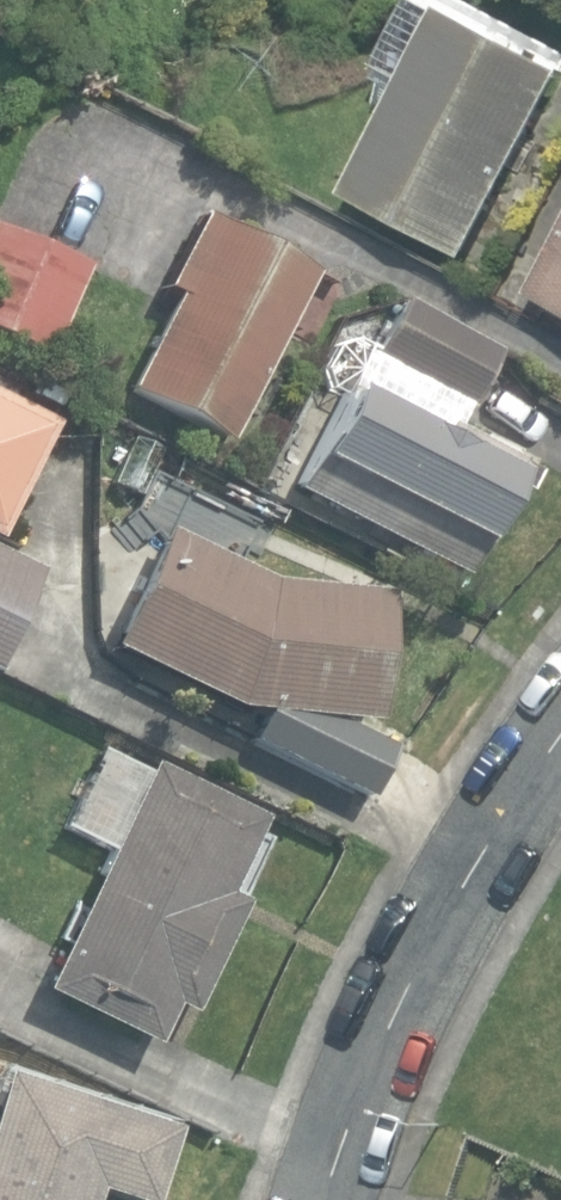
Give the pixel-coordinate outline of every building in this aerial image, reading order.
[(464,258),(560,76),(560,70),(447,9),(444,14),(418,0),(382,67),(409,81),(348,196),(464,258)] [(125,392),(225,443),(313,271),(198,213),(161,285),(175,293),(125,392)] [(45,353),(83,266),(0,230),(0,333),(45,353)] [(560,310),(560,241),(532,295),(560,310)] [(498,294),(518,306),(533,279),(513,268),(498,294)] [(290,488),(460,577),(520,463),(452,427),(493,350),(397,300),(372,348),(351,337),(330,344),(318,368),(322,387),(338,396),(290,488)] [(52,423),(0,397),(0,530),(52,423)] [(143,497),(159,454),(125,441),(109,484),(143,497)] [(171,529),(112,646),(234,710),(261,704),(245,740),(363,802),(390,746),(347,720),(378,719),(389,589),(302,582),(171,529)] [(41,571),(0,551),(0,657),(41,571)] [(98,849),(136,767),(94,748),(56,830),(98,849)] [(41,994),(150,1048),(169,1008),(187,1017),(242,906),(225,898),(262,823),(152,769),(41,994)] [(93,1188),(131,1199),(150,1199),(173,1129),(2,1073),(0,1080),(0,1199),(89,1199),(93,1188)]
